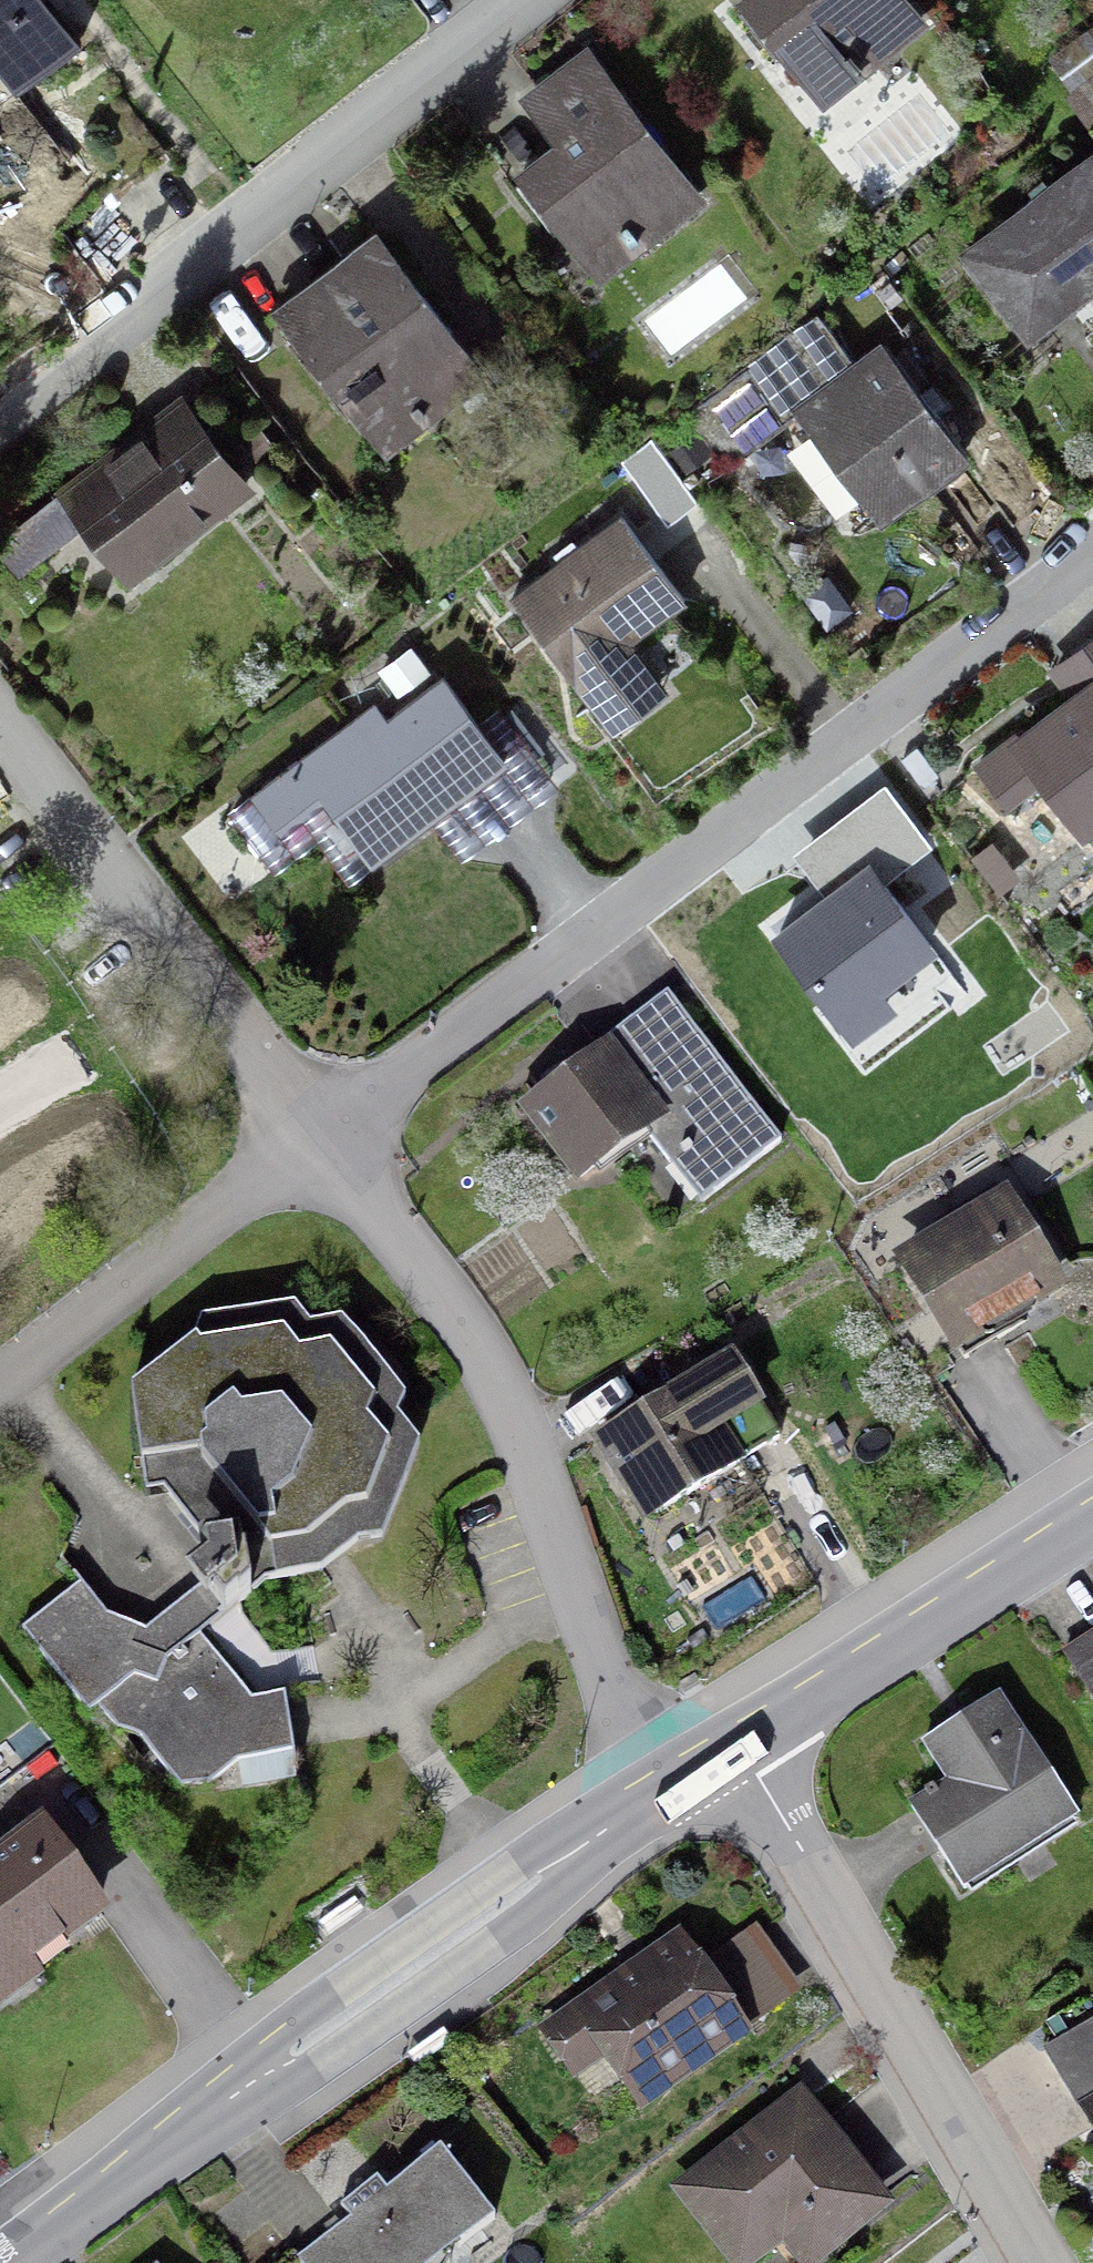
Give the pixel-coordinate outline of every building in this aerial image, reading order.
[(57,0),(0,0),(0,76),(16,97),(89,42),(57,0)] [(912,0),(741,0),(823,107),(828,103),(848,129),(900,89),(879,62),(930,23),(912,0)] [(1087,122),(1092,118),(1092,23),(1043,57),(1087,122)] [(552,137),(513,166),(601,280),(708,197),(587,40),(518,93),(552,137)] [(957,246),(1030,344),(1038,337),(1051,355),(1092,324),(1092,146),(957,246)] [(493,371),(377,221),(270,304),(387,454),(493,371)] [(857,493),(882,524),(972,453),(880,334),(852,358),(819,310),(681,413),(697,428),(669,449),(687,470),(712,453),(718,463),(737,463),(750,483),(754,480),(794,532),(857,493)] [(182,390),(0,531),(0,551),(19,575),(83,526),(128,584),(256,484),(182,390)] [(633,640),(687,598),(620,511),(578,543),(572,536),(552,552),(557,559),(509,596),(612,729),(668,686),(633,640)] [(1048,666),(1067,691),(973,761),(1007,807),(1042,781),(1084,836),(1092,830),(1092,633),(1048,666)] [(379,667),(398,694),(432,670),(413,643),(379,667)] [(275,871),(319,838),(348,875),(506,755),(444,672),(387,715),(376,700),(252,794),(249,791),(227,807),(275,871)] [(560,784),(534,750),(438,824),(464,857),(560,784)] [(796,856),(822,891),(770,930),(853,1040),(899,1006),(885,987),(939,946),(888,877),(915,856),(873,799),(796,856)] [(199,877),(228,856),(201,817),(171,838),(199,877)] [(993,896),(1021,875),(994,839),(966,859),(993,896)] [(609,1037),(670,1118),(647,1135),(671,1166),(653,1179),(680,1214),(698,1200),(701,1204),(783,1143),(669,992),(609,1037)] [(577,1188),(647,1135),(670,1118),(609,1037),(516,1107),(577,1188)] [(891,1256),(955,1360),(1072,1290),(1008,1186),(891,1256)] [(194,1591),(216,1619),(265,1583),(321,1577),(358,1545),(382,1544),(421,1447),(400,1420),(407,1401),(343,1319),(310,1322),(293,1300),(202,1313),(194,1339),(131,1388),(145,1492),(164,1489),(207,1550),(209,1570),(189,1586),(194,1591)] [(593,1437),(646,1525),(748,1464),(745,1459),(781,1438),(764,1409),(767,1407),(734,1353),(593,1437)] [(240,1789),(299,1782),(286,1693),(252,1699),(199,1632),(216,1619),(194,1591),(146,1629),(106,1614),(82,1582),(22,1628),(90,1714),(99,1707),(117,1731),(143,1739),(180,1788),(211,1785),(236,1763),(240,1789)] [(1062,1653),(1092,1701),(1092,1632),(1062,1653)] [(945,1781),(908,1805),(964,1893),(1081,1818),(1000,1693),(921,1744),(945,1781)] [(40,1815),(0,1845),(0,2003),(116,1917),(40,1815)] [(640,2116),(755,2037),(750,2030),(802,1994),(754,1925),(702,1961),(681,1930),(537,2029),(574,2082),(602,2062),(640,2116)] [(1043,2048),(1076,2105),(1092,2096),(1092,2020),(1043,2048)] [(1076,2105),(1092,2135),(1092,2096),(1076,2105)] [(830,2246),(879,2209),(800,2106),(687,2193),(740,2262),(805,2213),(830,2246)] [(350,2219),(295,2260),(297,2262),(441,2262),(496,2221),(441,2149),(388,2189),(379,2177),(340,2206),(350,2219)]
